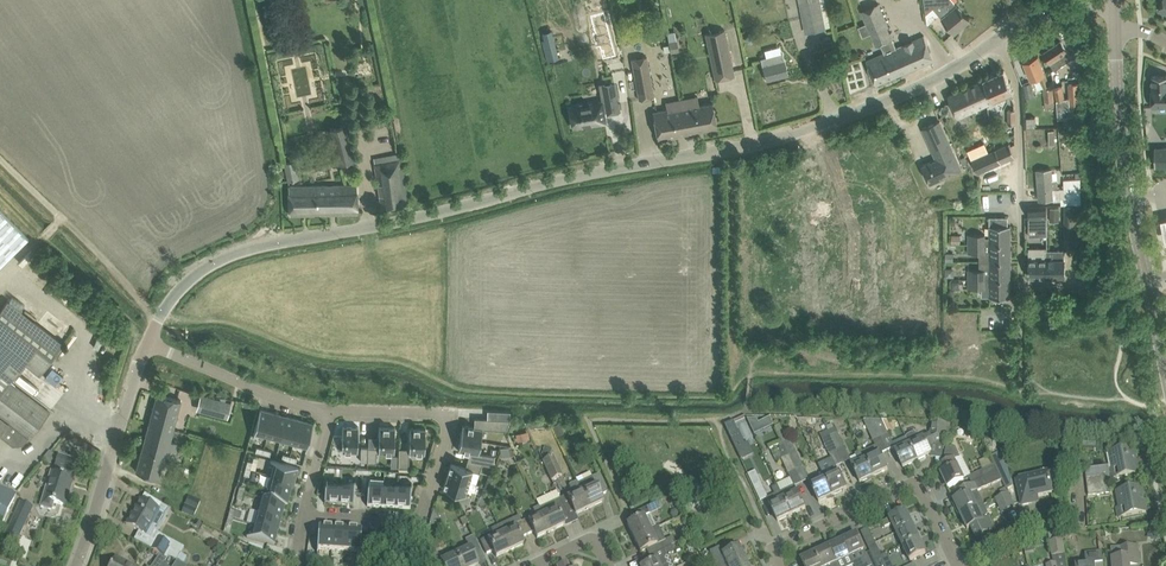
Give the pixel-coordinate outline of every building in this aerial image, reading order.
[(806,32),(825,29),(819,0),(800,0),(806,32)] [(926,13),(928,24),(940,14),(947,23),(954,32),(969,19),(962,10),(953,0),(924,0),(926,13)] [(884,53),(896,47),(893,39),(894,38),(891,32),(890,32),(887,27),(889,27),(879,3),(861,11),(876,46),(881,44),(884,53)] [(718,79),(718,80),(732,77),(732,76),(735,75),(725,30),(705,34),(715,80),(718,79)] [(560,58),(553,31),(543,33),(544,39),(542,40),(547,61),(560,58)] [(871,73),(876,84),(934,59),(923,35),(896,47),(884,53),(866,60),(871,73)] [(669,41),(671,51),(680,49),(678,40),(669,41)] [(1043,52),(1049,62),(1054,69),(1072,57),(1060,40),(1043,52)] [(760,58),(766,80),(788,74),(781,52),(760,58)] [(1031,79),(1039,76),(1042,82),(1044,87),(1049,85),(1048,80),(1045,74),(1038,55),(1024,61),(1031,79)] [(632,59),(639,100),(654,97),(647,56),(632,59)] [(983,79),(977,82),(987,103),(993,100),(1014,91),(1004,70),(983,79)] [(1152,106),(1165,106),(1165,75),(1151,75),(1152,106)] [(987,103),(977,82),(948,95),(958,116),(987,103)] [(1023,84),(1026,96),(1034,95),(1031,82),(1023,84)] [(570,107),(573,127),(584,125),(584,123),(605,120),(603,112),(607,111),(608,113),(620,111),(615,83),(603,85),(606,101),(605,101),(579,106),(580,108),(571,109),(571,107),(570,107)] [(1054,87),(1056,100),(1058,118),(1070,117),(1075,116),(1074,107),(1080,107),(1079,84),(1068,85),(1069,98),(1065,98),(1062,86),(1054,87)] [(1044,88),(1046,108),(1055,107),(1052,87),(1044,88)] [(698,96),(681,99),(687,132),(716,127),(714,115),(712,103),(699,105),(698,96)] [(652,111),(655,128),(658,140),(677,136),(677,134),(687,132),(681,99),(666,102),(667,109),(652,111)] [(1035,116),(1026,117),(1027,127),(1035,127),(1035,116)] [(922,128),(944,177),(961,169),(940,120),(922,128)] [(329,129),(338,163),(354,159),(345,125),(329,129)] [(1009,143),(996,149),(1002,162),(1015,156),(1009,143)] [(1165,165),(1165,146),(1155,146),(1155,165),(1165,165)] [(972,160),(977,173),(1002,162),(996,149),(972,160)] [(965,155),(959,158),(962,165),(968,162),(965,155)] [(400,159),(375,163),(382,208),(408,203),(400,159)] [(296,161),(285,162),(288,180),(296,179),(295,170),(297,170),(296,161)] [(1061,205),(1064,205),(1076,204),(1082,203),(1081,187),(1058,188),(1058,179),(1052,180),(1051,169),(1037,170),(1039,199),(1061,198),(1061,205)] [(288,186),(289,202),(289,214),(358,212),(357,184),(288,186)] [(1076,204),(1064,205),(1064,246),(1076,246),(1076,204)] [(1029,217),(1029,228),(1040,228),(1040,235),(1047,235),(1047,226),(1047,216),(1047,206),(1030,207),(1029,207),(1030,217),(1029,217)] [(1059,222),(1059,208),(1050,209),(1050,222),(1059,222)] [(28,238),(0,210),(0,266),(28,238)] [(968,234),(968,243),(1010,243),(1010,225),(989,225),(989,237),(985,237),(985,234),(968,234)] [(952,235),(952,243),(960,243),(960,235),(952,235)] [(989,250),(989,261),(1010,261),(1010,243),(968,243),(968,253),(985,253),(985,250),(989,250)] [(1047,259),(1047,247),(1029,247),(1029,276),(1047,276),(1047,262),(1047,259)] [(1047,262),(1047,276),(1065,276),(1065,259),(1065,250),(1058,250),(1058,259),(1047,259),(1047,262)] [(968,269),(968,279),(1010,278),(1010,261),(989,261),(990,272),(985,272),(985,269),(968,269)] [(982,297),(990,297),(1010,297),(1010,278),(968,279),(968,288),(982,288),(982,297)] [(7,301),(0,310),(0,436),(13,445),(23,444),(28,438),(29,439),(50,412),(9,380),(24,361),(39,373),(62,343),(53,336),(7,301)] [(157,394),(149,423),(173,429),(181,400),(157,394)] [(231,403),(212,398),(210,405),(220,408),(218,415),(227,417),(231,403)] [(267,436),(274,412),(271,412),(271,411),(268,411),(260,409),(252,436),(253,437),(255,432),(267,436)] [(274,412),(267,436),(280,439),(287,416),(280,414),(276,413),(274,412)] [(287,416),(280,439),(293,443),(300,419),(297,419),(294,418),(287,416)] [(460,437),(481,441),(483,429),(499,429),(500,419),(475,418),(474,426),(463,424),(460,437)] [(757,420),(748,420),(755,435),(774,426),(770,418),(759,423),(757,420)] [(300,419),(293,443),(306,446),(305,451),(306,451),(313,423),(306,421),(302,420),(300,419)] [(874,443),(882,439),(874,420),(865,420),(864,421),(866,426),(874,443)] [(874,420),(882,439),(888,451),(893,448),(903,468),(917,461),(909,446),(906,439),(893,444),(889,436),(882,421),(874,420)] [(565,431),(560,421),(554,424),(558,434),(565,431)] [(735,421),(726,425),(729,431),(738,427),(735,421)] [(154,458),(164,461),(167,450),(176,452),(178,443),(170,441),(173,429),(149,423),(139,460),(147,463),(148,460),(153,461),(154,458)] [(906,438),(906,439),(909,446),(917,461),(931,454),(928,448),(944,440),(946,424),(932,423),(931,436),(923,440),(922,438),(921,437),(920,436),(919,435),(918,435),(917,434),(915,434),(913,434),(911,434),(909,435),(908,436),(907,437),(906,438)] [(781,425),(776,427),(785,447),(797,471),(804,467),(791,440),(787,431),(784,433),(781,425)] [(832,425),(827,427),(829,431),(838,451),(845,448),(838,433),(836,428),(835,429),(834,429),(832,425)] [(358,451),(359,426),(343,426),(342,451),(358,451)] [(368,447),(368,461),(368,462),(376,462),(376,452),(394,452),(395,427),(379,427),(379,447),(368,447)] [(409,444),(409,448),(399,448),(399,467),(409,467),(409,453),(425,453),(426,428),(410,427),(409,444)] [(516,433),(518,441),(530,438),(528,430),(516,433)] [(829,431),(821,435),(823,440),(830,455),(838,451),(829,431)] [(467,461),(482,463),(493,465),(495,456),(479,453),(481,441),(460,437),(458,450),(470,452),(467,461)] [(504,447),(501,448),(502,456),(515,454),(514,446),(504,447)] [(877,446),(863,453),(867,461),(874,476),(888,470),(883,459),(881,454),(877,446)] [(956,448),(952,446),(946,450),(944,461),(945,463),(941,465),(945,472),(941,474),(942,475),(940,477),(943,483),(945,483),(948,488),(958,483),(964,481),(955,461),(958,459),(960,455),(956,448)] [(785,447),(779,450),(784,459),(782,460),(789,474),(797,471),(785,447)] [(552,450),(545,448),(543,455),(550,458),(552,450)] [(1087,487),(1105,485),(1112,484),(1111,480),(1112,480),(1112,479),(1138,473),(1134,449),(1109,453),(1112,470),(1110,471),(1111,475),(1104,476),(1104,475),(1086,478),(1087,487)] [(860,464),(853,468),(860,483),(874,476),(867,461),(863,453),(863,452),(856,455),(856,456),(860,464)] [(49,481),(41,507),(51,510),(53,502),(65,506),(73,479),(70,478),(72,472),(73,473),(76,461),(59,456),(56,467),(57,468),(55,474),(54,473),(51,481),(49,481)] [(563,476),(554,456),(543,461),(552,481),(563,476)] [(136,471),(160,478),(164,461),(154,458),(153,461),(148,460),(147,463),(139,460),(136,471)] [(271,474),(295,480),(295,477),(296,478),(296,474),(298,466),(271,459),(270,460),(275,461),(271,474)] [(447,475),(469,482),(473,470),(479,472),(482,463),(467,461),(465,467),(451,462),(449,469),(447,474),(447,475)] [(1003,462),(996,465),(999,473),(1003,480),(1009,493),(1014,491),(1009,479),(1010,478),(1003,462)] [(969,477),(972,485),(999,473),(996,465),(969,477)] [(754,467),(748,470),(750,474),(749,475),(756,490),(763,486),(756,471),(756,472),(754,467)] [(254,468),(251,475),(263,480),(266,473),(254,468)] [(824,474),(823,474),(826,480),(833,495),(847,489),(842,478),(840,474),(837,468),(824,474)] [(576,479),(578,483),(590,508),(603,502),(600,495),(607,492),(598,473),(592,476),(590,472),(576,479)] [(958,510),(961,515),(977,508),(984,504),(978,491),(1003,480),(999,473),(972,485),(958,492),(961,498),(954,501),(955,503),(953,504),(956,511),(958,510)] [(271,474),(268,487),(291,493),(293,486),(294,483),(295,480),(271,474)] [(823,474),(808,481),(813,491),(818,502),(833,495),(826,480),(823,474)] [(1016,481),(1019,494),(1022,505),(1038,501),(1037,497),(1052,493),(1048,474),(1016,481)] [(465,494),(469,482),(447,475),(447,476),(446,476),(445,481),(443,487),(457,492),(455,498),(469,503),(471,496),(465,494)] [(501,484),(499,475),(490,477),(492,486),(501,484)] [(339,505),(341,482),(327,481),(328,477),(327,477),(325,497),(325,501),(325,504),(339,505)] [(354,483),(341,482),(339,505),(347,505),(347,506),(351,506),(354,506),(356,479),(355,479),(354,483)] [(382,508),(383,485),(370,484),(370,480),(369,480),(367,507),(371,507),(374,507),(382,508)] [(411,487),(397,486),(396,508),(411,509),(411,506),(411,503),(412,482),(411,482),(411,487)] [(566,495),(560,498),(567,511),(572,508),(575,515),(590,508),(578,483),(571,486),(575,494),(567,497),(566,495)] [(383,485),(382,508),(385,508),(388,508),(396,508),(397,486),(383,485)] [(1105,485),(1087,487),(1088,496),(1111,493),(1110,486),(1106,486),(1105,485)] [(16,493),(0,486),(0,528),(16,493)] [(773,488),(775,495),(767,499),(771,506),(770,506),(772,511),(778,522),(791,515),(784,500),(781,492),(778,486),(773,488)] [(795,486),(781,492),(784,500),(791,515),(806,508),(795,486)] [(262,499),(288,506),(288,504),(289,504),(289,500),(291,493),(268,487),(264,499),(262,499)] [(1141,487),(1121,491),(1116,492),(1119,507),(1117,508),(1118,517),(1146,512),(1141,487)] [(536,500),(539,506),(540,507),(552,531),(564,525),(559,514),(567,511),(560,498),(556,491),(536,500)] [(1008,493),(1002,496),(995,499),(1002,513),(1014,507),(1008,493)] [(182,512),(194,518),(202,502),(189,496),(182,512)] [(288,506),(262,499),(258,513),(282,519),(284,512),(285,508),(285,506),(287,507),(288,506)] [(126,525),(136,530),(148,537),(153,527),(149,525),(158,509),(140,500),(126,525)] [(482,508),(486,509),(489,508),(486,501),(480,504),(482,508)] [(627,524),(633,538),(651,530),(657,527),(651,514),(661,509),(657,502),(644,508),(630,514),(633,521),(627,524)] [(527,519),(521,522),(527,535),(534,532),(537,538),(552,531),(540,507),(539,506),(533,509),(537,517),(529,521),(527,519)] [(977,508),(961,515),(967,529),(971,527),(976,538),(994,530),(989,519),(983,522),(977,508)] [(16,509),(5,534),(17,540),(29,515),(16,509)] [(895,530),(896,533),(912,525),(906,511),(882,522),(884,528),(893,524),(895,530)] [(258,513),(255,526),(278,532),(279,529),(280,526),(282,519),(258,513)] [(506,522),(498,526),(510,550),(524,544),(521,538),(527,535),(521,522),(518,516),(512,519),(515,524),(514,525),(515,527),(510,530),(506,522)] [(896,533),(903,546),(919,539),(912,525),(896,533)] [(278,534),(278,532),(255,526),(251,538),(247,537),(247,538),(275,546),(277,538),(278,534)] [(332,550),(334,527),(319,526),(319,529),(318,533),(319,533),(317,553),(318,553),(319,549),(332,550)] [(510,550),(498,526),(491,529),(495,536),(488,539),(487,537),(480,541),(486,554),(493,551),(496,557),(510,550)] [(646,549),(649,555),(663,549),(676,543),(673,537),(665,540),(659,526),(657,527),(651,530),(633,538),(640,552),(646,549)] [(346,551),(348,528),(345,528),(342,527),(342,528),(334,527),(332,550),(346,551)] [(105,539),(110,543),(116,540),(117,534),(115,532),(114,532),(113,528),(105,532),(106,536),(105,536),(105,539)] [(348,528),(346,551),(360,551),(360,556),(361,556),(362,529),(359,529),(356,528),(356,529),(348,528)] [(861,532),(868,546),(875,543),(869,528),(861,532)] [(1160,531),(1150,528),(1148,536),(1158,539),(1160,531)] [(1073,534),(1069,530),(1063,537),(1067,541),(1073,534)] [(843,541),(850,556),(854,565),(855,565),(857,565),(861,564),(861,565),(866,565),(871,564),(872,565),(878,565),(875,560),(871,552),(870,552),(866,554),(864,550),(862,545),(857,534),(843,541)] [(455,554),(461,565),(478,565),(475,559),(483,555),(474,535),(466,539),(468,544),(453,551),(455,554)] [(151,549),(160,554),(168,558),(169,557),(178,560),(182,551),(171,545),(157,538),(151,549)] [(419,549),(425,548),(426,543),(423,539),(418,540),(416,545),(419,549)] [(919,539),(903,546),(910,561),(926,553),(919,539)] [(1050,542),(1052,554),(1052,556),(1065,554),(1062,540),(1050,542)] [(829,547),(838,565),(853,565),(854,565),(850,556),(843,541),(829,547)] [(669,555),(675,552),(673,548),(680,545),(679,542),(676,543),(663,549),(649,555),(653,562),(644,565),(674,565),(669,555)] [(746,561),(739,546),(732,549),(729,543),(716,549),(720,556),(723,555),(726,561),(716,565),(735,565),(746,561)] [(868,546),(870,552),(871,552),(875,560),(882,556),(875,543),(868,546)] [(1112,559),(1112,565),(1140,565),(1138,546),(1121,548),(1121,551),(1111,552),(1112,559)] [(815,554),(821,565),(838,565),(829,547),(815,554)] [(453,551),(440,557),(437,553),(429,557),(422,560),(425,565),(461,565),(455,554),(453,551)] [(688,556),(691,561),(699,557),(696,552),(688,556)] [(1075,565),(1103,565),(1102,552),(1086,554),(1087,565),(1075,565)] [(163,564),(167,559),(168,558),(160,554),(152,565),(162,565),(163,564)] [(815,554),(801,560),(804,565),(821,565),(815,554)] [(875,560),(878,565),(886,565),(882,556),(875,560)] [(277,557),(273,562),(278,565),(282,561),(277,557)]
